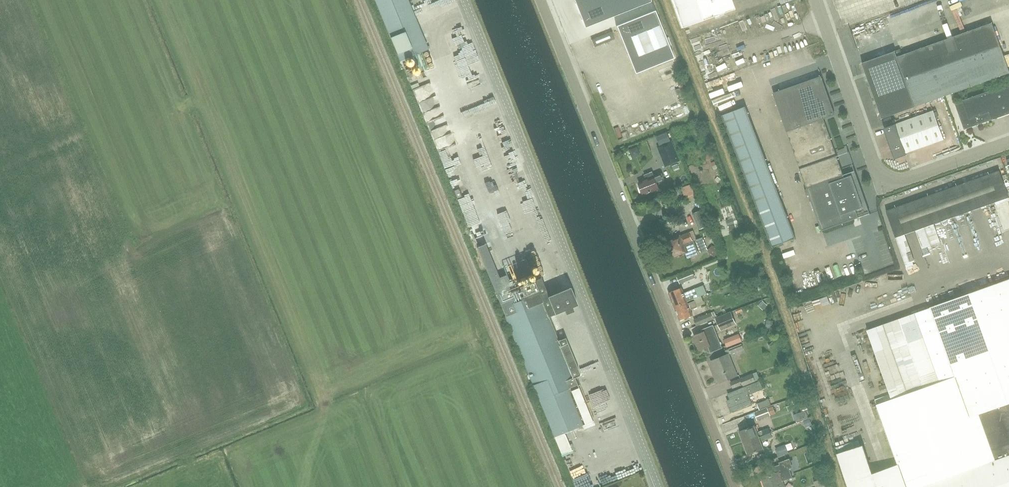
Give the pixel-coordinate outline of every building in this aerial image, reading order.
[(428,49),(408,0),(375,0),(400,60),(428,49)] [(461,7),(460,0),(438,0),(433,1),(436,13),(461,7)] [(585,27),(651,1),(651,0),(574,0),(585,27)] [(682,27),(703,20),(735,8),(732,0),(673,0),(682,27)] [(635,72),(673,57),(654,10),(616,25),(635,72)] [(862,62),(881,118),(915,106),(1008,72),(1008,71),(992,22),(902,54),(900,48),(898,49),(895,50),(862,62)] [(462,68),(465,75),(476,71),(474,66),(481,63),(473,41),(470,42),(466,31),(456,35),(468,65),(462,68)] [(774,92),(813,207),(822,230),(869,214),(855,171),(843,175),(841,168),(823,118),(835,114),(822,76),(774,92)] [(1008,113),(1008,83),(955,103),(964,129),(1008,113)] [(685,86),(684,86),(675,90),(678,96),(687,92),(685,86)] [(795,238),(745,107),(722,115),(772,246),(795,238)] [(941,130),(936,117),(933,110),(886,127),(896,156),(944,139),(941,130)] [(679,161),(671,141),(658,146),(666,166),(679,161)] [(477,157),(481,171),(482,171),(484,177),(499,173),(498,168),(489,170),(485,155),(477,157)] [(895,237),(1008,197),(999,170),(886,210),(895,237)] [(661,172),(654,175),(653,172),(644,175),(646,180),(639,183),(641,188),(640,190),(641,193),(643,194),(643,195),(659,189),(656,182),(664,179),(661,172)] [(691,184),(681,188),(685,199),(695,195),(691,184)] [(457,198),(462,196),(459,188),(454,190),(457,198)] [(531,228),(538,245),(548,241),(545,233),(547,232),(530,192),(520,196),(522,202),(513,206),(524,231),(531,228)] [(465,205),(474,202),(472,196),(463,199),(465,205)] [(474,222),(485,219),(480,204),(469,207),(474,222)] [(699,229),(708,225),(702,209),(692,213),(699,229)] [(841,249),(858,257),(862,248),(861,248),(863,243),(859,242),(861,236),(854,233),(855,231),(848,228),(844,236),(846,237),(841,249)] [(693,240),(689,232),(662,243),(665,251),(668,259),(685,252),(687,258),(698,254),(693,240)] [(555,313),(564,310),(565,314),(574,310),(572,307),(577,304),(570,287),(548,296),(540,277),(528,282),(525,275),(508,282),(506,274),(499,277),(485,243),(477,247),(561,452),(571,449),(573,448),(572,443),(569,444),(564,432),(582,425),(582,424),(592,420),(577,383),(576,383),(574,377),(578,375),(579,375),(579,374),(579,373),(579,372),(565,337),(558,340),(548,316),(549,316),(555,313)] [(680,284),(696,277),(692,270),(677,276),(680,284)] [(835,447),(837,453),(847,483),(848,486),(1008,486),(1008,284),(1007,280),(931,307),(866,330),(850,336),(876,404),(897,464),(897,465),(872,474),(863,445),(860,446),(858,440),(835,447)] [(682,288),(669,293),(674,307),(687,301),(701,296),(698,287),(684,293),(682,288)] [(687,301),(674,307),(679,320),(692,315),(690,310),(697,307),(694,300),(687,302),(687,301)] [(697,326),(714,319),(711,312),(694,319),(697,326)] [(731,313),(716,319),(721,330),(735,324),(731,313)] [(699,350),(708,347),(710,353),(722,348),(713,325),(701,330),(702,332),(694,336),(699,350)] [(731,347),(743,343),(742,338),(730,342),(731,347)] [(731,354),(744,349),(742,344),(729,349),(731,354)] [(721,382),(737,376),(728,354),(711,361),(714,369),(715,368),(721,382)] [(752,373),(740,378),(730,382),(733,389),(743,384),(743,386),(756,381),(758,380),(755,373),(752,374),(752,373)] [(591,398),(613,390),(608,375),(586,382),(591,398)] [(747,395),(763,389),(760,381),(756,382),(756,381),(743,386),(744,387),(738,390),(738,391),(729,394),(735,409),(751,403),(747,395)] [(802,412),(807,410),(802,395),(797,397),(802,412)] [(760,409),(771,405),(769,399),(757,403),(760,409)] [(767,408),(755,413),(757,420),(770,415),(767,408)] [(744,443),(770,432),(769,428),(757,432),(754,425),(739,431),(744,443)] [(760,441),(765,439),(772,437),(770,432),(744,443),(748,455),(763,449),(760,441)] [(779,456),(788,452),(785,445),(776,449),(779,456)] [(775,474),(761,478),(765,486),(784,486),(782,481),(792,477),(789,469),(793,467),(789,459),(779,463),(779,464),(772,467),(775,474)] [(603,476),(605,482),(614,479),(612,473),(603,476)]
